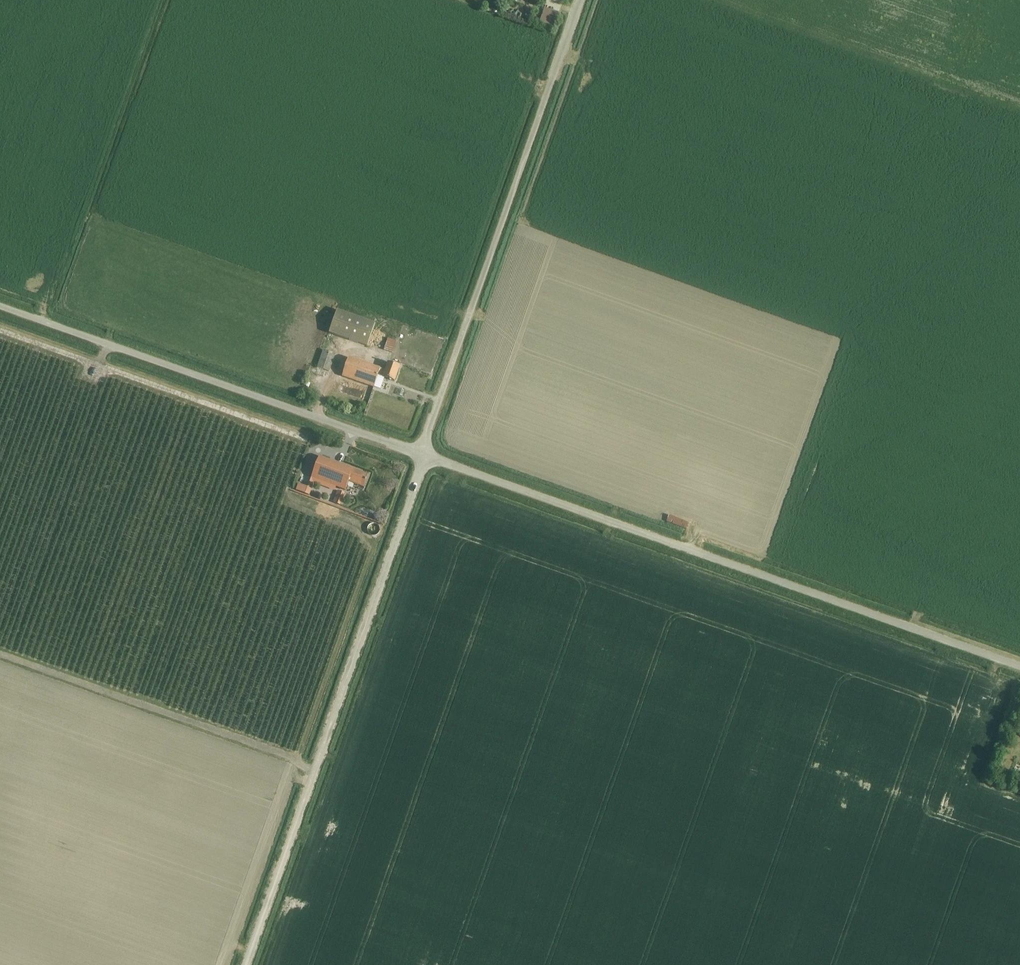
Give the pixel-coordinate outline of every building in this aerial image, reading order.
[(558,13),(544,8),(539,23),(553,28),(558,13)] [(336,310),(328,333),(366,347),(375,324),(336,310)] [(373,338),(370,347),(383,352),(386,342),(373,338)] [(323,350),(318,367),(329,370),(335,354),(323,350)] [(394,382),(400,367),(388,363),(385,371),(349,358),(342,376),(374,388),(378,376),(383,378),(394,382)] [(305,382),(316,384),(319,370),(308,368),(305,382)] [(309,495),(315,479),(345,491),(348,482),(364,488),(368,476),(319,457),(305,494),(309,495)] [(337,491),(333,503),(339,506),(344,493),(337,491)] [(688,524),(690,517),(672,510),(669,517),(688,524)]
